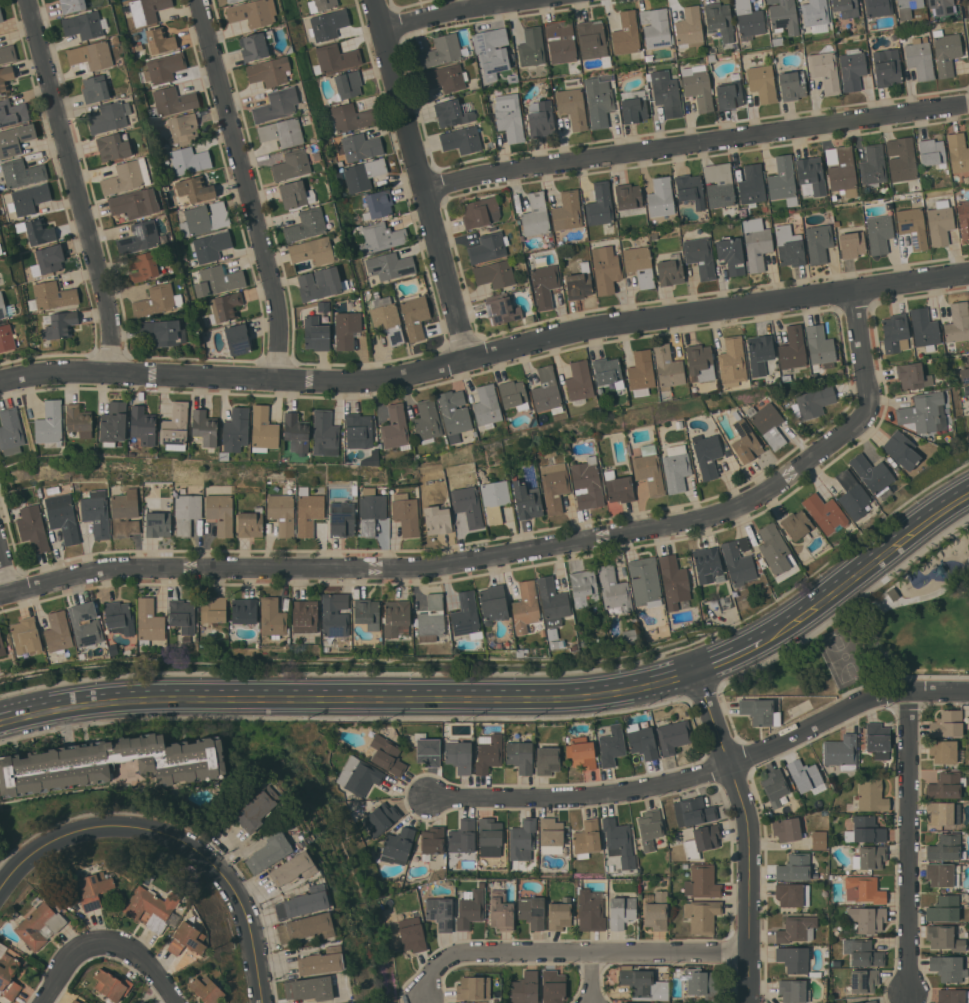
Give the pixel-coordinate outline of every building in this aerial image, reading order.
[(63,14),(60,0),(85,0),(87,8),(63,14)] [(129,2),(136,0),(172,0),(174,6),(155,11),(158,21),(136,27),(132,11),(123,14),(121,5),(130,3),(129,2)] [(226,7),(257,0),(274,0),(277,14),(274,15),(275,21),(273,21),(273,24),(250,29),(248,18),(229,23),(226,7)] [(307,2),(314,0),(337,0),(339,6),(310,13),(307,2)] [(740,36),(734,0),(750,0),(752,11),(762,9),(766,33),(753,34),(753,39),(744,41),(744,36),(740,36)] [(767,4),(767,0),(794,0),(799,35),(789,36),(787,26),(783,27),(783,31),(775,32),(774,28),(772,29),(768,6),(780,4),(780,2),(767,4)] [(809,3),(809,0),(827,0),(830,23),(804,26),(802,10),(801,10),(801,4),(809,3)] [(834,11),(832,0),(856,0),(859,16),(842,18),(840,10),(834,11)] [(867,17),(865,0),(891,0),(893,14),(875,16),(876,24),(866,25),(865,18),(867,17)] [(901,27),(897,0),(923,0),(924,7),(911,8),(913,25),(901,27)] [(929,8),(928,0),(953,0),(954,4),(952,5),(954,14),(936,16),(935,7),(929,8)] [(720,2),(721,5),(729,4),(730,13),(734,12),(735,22),(732,23),(734,42),(723,43),(722,35),(721,35),(720,31),(708,32),(704,4),(720,2)] [(676,30),(675,31),(674,27),(674,24),(675,24),(675,22),(681,21),(681,19),(685,18),(684,7),(699,5),(704,44),(688,47),(688,46),(679,47),(679,44),(678,44),(676,35),(675,35),(675,32),(676,32),(676,30)] [(643,26),(651,25),(651,23),(641,24),(639,11),(649,9),(649,10),(667,7),(668,12),(667,12),(671,45),(646,49),(643,26)] [(346,8),(350,24),(335,28),(338,36),(316,42),(310,17),(346,8)] [(614,55),(611,31),(622,30),(620,11),(635,9),(641,51),(614,55)] [(100,19),(105,18),(108,27),(103,29),(104,35),(82,41),(80,33),(65,36),(61,19),(98,10),(100,19)] [(545,22),(571,18),(577,60),(576,60),(577,66),(568,67),(567,62),(551,64),(545,22)] [(591,20),(592,21),(601,20),(602,22),(606,43),(608,55),(610,55),(612,66),(603,67),(601,56),(582,59),(578,35),(579,35),(578,29),(577,29),(576,23),(591,20)] [(166,37),(175,35),(178,48),(152,54),(150,48),(149,48),(145,31),(163,26),(166,37)] [(541,26),(545,63),(520,66),(517,44),(526,43),(524,28),(541,26)] [(476,55),(472,35),(473,35),(476,34),(475,33),(506,27),(509,44),(494,47),(495,48),(496,48),(496,49),(506,47),(510,69),(496,71),(498,79),(486,82),(483,67),(481,67),(479,54),(477,54),(476,55)] [(272,29),(275,42),(267,44),(269,55),(244,62),(241,49),(245,48),(245,46),(244,47),(241,45),(239,40),(241,37),(272,29)] [(460,48),(466,46),(468,55),(462,56),(463,58),(427,67),(427,68),(422,69),(418,53),(436,49),(434,37),(456,32),(460,48)] [(939,78),(933,37),(959,33),(962,56),(951,58),(954,76),(939,78)] [(915,66),(907,68),(904,45),(908,44),(907,39),(920,37),(920,38),(922,37),(921,37),(928,36),(928,42),(929,41),(934,74),(935,74),(935,79),(918,81),(915,66)] [(782,37),(783,44),(773,46),(772,38),(782,37)] [(114,65),(91,71),(88,60),(70,65),(66,50),(107,39),(114,65)] [(340,53),(359,48),(362,63),(321,74),(321,73),(315,75),(313,65),(319,64),(315,48),(337,42),(340,53)] [(17,59),(0,63),(0,48),(14,44),(17,59)] [(143,49),(145,56),(138,57),(135,45),(141,44),(143,49)] [(718,53),(709,54),(708,46),(717,45),(718,53)] [(847,54),(846,49),(858,48),(859,50),(861,50),(861,52),(864,51),(867,74),(859,75),(861,90),(844,92),(839,55),(847,54)] [(898,48),(903,82),(891,83),(892,86),(878,88),(876,75),(875,75),(873,63),(874,63),(873,51),(898,48)] [(183,51),(187,68),(172,72),(174,80),(153,85),(151,79),(141,82),(138,73),(149,70),(146,61),(183,51)] [(808,55),(834,51),(839,90),(840,89),(841,94),(825,96),(822,76),(811,78),(808,55)] [(291,69),(285,71),(288,82),(279,84),(279,85),(266,88),(264,79),(250,83),(246,66),(287,55),(291,69)] [(462,72),(466,71),(468,80),(465,81),(466,87),(450,92),(445,94),(443,85),(429,89),(424,72),(460,63),(462,72)] [(9,92),(0,94),(0,68),(12,65),(15,78),(6,80),(9,92)] [(772,65),(776,98),(777,98),(778,102),(760,104),(758,90),(750,91),(747,68),(772,65)] [(714,111),(698,113),(696,95),(685,97),(681,69),(692,67),(693,71),(708,69),(714,111)] [(670,79),(677,78),(682,111),(683,116),(665,119),(663,104),(655,105),(650,72),(669,69),(670,79)] [(359,86),(361,94),(340,100),(334,77),(357,70),(362,85),(359,86)] [(804,70),(807,95),(798,96),(799,99),(782,101),(779,73),(804,70)] [(740,79),(731,80),(730,73),(739,72),(740,79)] [(104,74),(110,98),(86,104),(82,89),(85,88),(82,79),(104,74)] [(509,83),(508,76),(517,74),(518,82),(509,83)] [(609,127),(591,130),(591,125),(585,79),(598,77),(598,76),(613,74),(614,80),(608,81),(610,88),(612,88),(615,111),(607,112),(609,127)] [(580,76),(581,85),(565,87),(564,78),(580,76)] [(741,83),(743,104),(735,105),(735,109),(719,111),(716,86),(741,83)] [(295,85),(299,102),(300,102),(302,111),(260,122),(260,123),(255,124),(251,108),(270,103),(267,92),(295,85)] [(200,108),(159,117),(159,116),(150,118),(148,108),(156,107),(152,91),(175,86),(177,96),(196,91),(200,108)] [(582,88),(588,130),(572,132),(570,114),(558,115),(555,91),(582,88)] [(648,118),(639,120),(640,122),(624,124),(621,100),(620,92),(645,89),(648,118)] [(524,137),(525,137),(525,141),(508,144),(506,129),(497,131),(494,108),(497,108),(495,96),(518,93),(524,137)] [(462,124),(462,123),(440,128),(438,117),(437,117),(434,104),(458,98),(459,104),(469,101),(471,111),(474,110),(476,120),(462,124)] [(30,120),(0,128),(0,101),(9,99),(11,106),(26,102),(30,120)] [(555,135),(530,138),(527,114),(530,113),(529,106),(531,103),(538,102),(537,101),(551,99),(555,135)] [(132,113),(126,115),(128,126),(91,135),(87,118),(101,114),(100,108),(100,104),(111,101),(112,103),(122,101),(122,103),(129,101),(132,113)] [(335,134),(335,133),(332,134),(330,126),(331,126),(330,124),(331,124),(331,122),(332,122),(331,120),(333,120),(330,107),(353,102),(355,113),(375,108),(379,123),(337,134),(337,133),(335,134)] [(171,118),(195,112),(198,125),(197,125),(200,137),(170,144),(168,138),(176,136),(171,118)] [(304,142),(281,148),(279,138),(260,142),(256,127),(298,116),(304,142)] [(22,153),(0,159),(0,131),(33,123),(37,137),(21,141),(19,135),(17,135),(22,153)] [(483,150),(461,155),(459,147),(443,151),(439,134),(477,125),(483,150)] [(363,132),(365,140),(379,136),(384,153),(348,162),(341,138),(363,132)] [(966,147),(968,147),(968,170),(952,172),(947,139),(946,134),(964,132),(966,147)] [(100,151),(99,151),(96,139),(118,133),(121,142),(127,141),(128,142),(130,141),(134,153),(131,154),(131,155),(103,162),(100,151)] [(891,182),(888,158),(899,157),(899,154),(888,155),(886,141),(897,139),(897,138),(912,136),(913,140),(912,140),(918,178),(891,182)] [(921,166),(918,141),(934,139),(934,141),(943,140),(946,162),(921,166)] [(882,143),(883,148),(882,148),(887,181),(879,182),(879,186),(868,187),(867,183),(862,184),(859,162),(867,161),(865,146),(882,143)] [(857,196),(845,198),(845,193),(838,194),(838,190),(831,191),(827,168),(838,166),(838,163),(827,165),(825,149),(836,148),(835,147),(851,145),(852,149),(851,149),(857,187),(856,187),(857,196)] [(212,166),(176,176),(169,151),(192,146),(194,153),(208,150),(212,166)] [(311,173),(274,182),(270,165),(285,161),(283,153),(305,147),(311,173)] [(767,176),(778,175),(775,156),(791,154),(792,158),(791,159),(797,205),(787,206),(786,197),(770,199),(767,176)] [(823,178),(824,178),(827,195),(813,197),(811,183),(799,185),(795,160),(820,156),(823,178)] [(49,179),(8,189),(1,163),(23,157),(25,168),(45,163),(49,179)] [(144,157),(151,183),(115,192),(115,194),(110,196),(110,194),(109,194),(109,195),(104,196),(100,180),(118,175),(115,165),(144,157)] [(369,177),(372,188),(350,194),(343,168),(384,157),(388,172),(369,177)] [(706,185),(717,183),(717,180),(705,182),(703,166),(730,162),(731,166),(730,166),(736,208),(725,209),(725,206),(709,208),(706,185)] [(761,163),(766,201),(756,202),(756,206),(749,207),(748,203),(741,204),(738,181),(746,180),(744,165),(761,163)] [(705,210),(696,211),(694,199),(679,201),(676,181),(675,182),(674,176),(689,174),(690,177),(700,175),(701,181),(705,210)] [(175,181),(203,176),(205,186),(214,184),(217,198),(190,204),(188,193),(178,195),(175,181)] [(646,194),(655,193),(653,178),(670,176),(675,213),(649,217),(646,194)] [(285,210),(279,186),(302,179),(305,190),(312,188),(315,194),(315,201),(285,210)] [(588,225),(585,203),(596,202),(593,182),(608,180),(614,222),(588,225)] [(52,200),(37,203),(37,205),(34,206),(36,213),(17,217),(16,213),(7,215),(4,204),(13,202),(11,192),(42,185),(42,183),(47,182),(52,200)] [(630,183),(631,186),(640,184),(642,207),(618,210),(615,185),(630,183)] [(107,199),(153,187),(156,202),(157,202),(160,211),(129,219),(127,211),(111,216),(107,199)] [(393,205),(390,205),(392,214),(371,219),(365,220),(363,213),(369,211),(365,195),(389,189),(393,205)] [(577,189),(583,227),(554,231),(551,208),(562,206),(560,191),(577,189)] [(531,212),(528,193),(544,190),(544,194),(551,232),(549,232),(550,236),(541,237),(541,233),(524,236),(520,214),(531,212)] [(493,222),(494,222),(490,223),(490,224),(466,230),(462,216),(465,215),(462,204),(496,195),(499,210),(501,215),(499,220),(493,222)] [(937,208),(936,200),(948,198),(949,206),(952,206),(955,229),(947,230),(949,245),(931,247),(926,209),(937,208)] [(201,206),(201,205),(206,203),(209,215),(212,214),(210,204),(223,200),(226,210),(227,210),(231,224),(211,229),(212,230),(190,236),(190,235),(183,237),(179,223),(186,221),(184,210),(201,206)] [(956,202),(968,200),(968,243),(962,244),(961,239),(962,239),(956,202)] [(321,206),(327,232),(286,243),(283,228),(301,223),(299,211),(321,206)] [(922,207),(927,244),(928,244),(929,249),(913,251),(910,233),(899,234),(895,211),(922,207)] [(891,214),(894,237),(886,238),(888,253),(871,256),(866,218),(891,214)] [(770,228),(773,251),(762,253),(765,271),(749,273),(748,268),(749,268),(742,220),(762,217),(763,229),(770,228)] [(57,239),(31,246),(29,240),(26,230),(17,232),(15,224),(25,221),(25,222),(43,218),(45,229),(54,226),(57,239)] [(134,235),(131,224),(154,218),(161,245),(119,255),(115,240),(134,235)] [(361,255),(358,244),(356,245),(352,229),(362,226),(362,227),(379,222),(385,221),(387,228),(390,227),(391,231),(406,227),(409,242),(361,255)] [(790,223),(792,235),(801,233),(805,260),(806,260),(806,265),(791,267),(791,264),(781,265),(775,226),(790,223)] [(834,246),(825,247),(827,263),(810,265),(809,260),(810,260),(805,228),(830,224),(834,246)] [(199,264),(198,262),(196,262),(195,258),(194,259),(190,243),(193,243),(192,240),(229,230),(233,247),(219,251),(221,259),(199,264)] [(471,265),(466,248),(481,244),(479,236),(501,230),(503,237),(507,236),(509,244),(505,245),(507,255),(471,265)] [(842,259),(840,247),(838,235),(857,232),(857,231),(863,230),(866,255),(857,256),(857,257),(842,259)] [(169,244),(162,245),(160,236),(166,234),(169,244)] [(331,245),(334,244),(338,258),(334,259),(335,260),(321,264),(321,265),(317,266),(314,257),(292,263),(287,246),(328,235),(331,245)] [(709,237),(715,273),(716,279),(700,281),(697,262),(686,263),(682,241),(709,237)] [(722,240),(722,238),(729,237),(729,238),(740,237),(745,274),(729,276),(727,260),(725,261),(724,263),(721,263),(719,261),(718,258),(715,241),(722,240)] [(46,247),(60,243),(65,259),(64,259),(64,261),(61,262),(63,269),(34,276),(31,267),(39,265),(35,250),(46,247)] [(612,245),(614,255),(617,254),(620,270),(621,270),(623,279),(613,280),(615,293),(598,295),(591,248),(612,245)] [(649,246),(654,283),(655,283),(655,288),(639,290),(637,271),(625,272),(622,249),(649,246)] [(131,283),(129,273),(139,271),(138,268),(129,270),(126,256),(154,250),(159,274),(145,277),(146,279),(131,283)] [(396,251),(398,259),(412,255),(417,272),(412,274),(411,273),(380,281),(378,273),(369,276),(364,259),(396,251)] [(562,259),(561,252),(569,251),(570,258),(562,259)] [(681,258),(684,282),(673,284),(659,286),(656,262),(670,260),(680,258),(681,258)] [(509,259),(515,283),(493,289),(491,281),(477,285),(473,268),(509,259)] [(565,275),(582,273),(580,261),(588,260),(590,275),(591,275),(592,279),(591,279),(593,294),(584,295),(584,298),(568,300),(565,275)] [(224,274),(243,270),(247,286),(242,287),(242,286),(197,297),(194,284),(202,281),(199,269),(221,264),(224,274)] [(556,264),(560,287),(550,288),(553,308),(537,311),(530,268),(556,264)] [(298,287),(300,287),(297,276),(311,272),(314,283),(316,282),(314,271),(336,265),(340,281),(346,279),(349,288),(342,290),(343,291),(331,294),(302,302),(298,287)] [(30,310),(28,300),(36,299),(33,283),(56,279),(58,290),(77,287),(79,303),(38,310),(38,309),(30,310)] [(151,298),(148,287),(171,282),(173,295),(180,293),(183,306),(176,307),(176,309),(135,318),(131,302),(151,298)] [(8,316),(0,318),(0,290),(1,290),(5,306),(14,304),(16,313),(8,315),(8,316)] [(244,304),(235,306),(238,318),(211,324),(209,314),(213,313),(210,299),(214,298),(214,297),(241,291),(244,304)] [(401,323),(400,324),(405,343),(391,347),(386,328),(375,331),(369,309),(375,307),(373,300),(372,294),(380,292),(381,298),(390,295),(391,303),(395,302),(401,323)] [(431,318),(420,320),(425,338),(409,342),(399,301),(404,300),(403,297),(418,294),(419,296),(425,294),(431,318)] [(507,294),(507,295),(508,294),(512,308),(520,306),(523,317),(493,325),(491,316),(489,317),(485,302),(486,301),(485,299),(507,294)] [(967,300),(968,315),(968,338),(945,342),(943,324),(952,323),(950,303),(967,300)] [(934,343),(935,350),(926,351),(925,345),(915,346),(910,309),(927,306),(929,321),(937,320),(940,342),(934,343)] [(47,339),(46,338),(42,338),(41,330),(46,329),(45,326),(52,325),(51,323),(44,324),(43,315),(50,315),(50,313),(68,311),(68,312),(77,311),(78,323),(70,324),(72,336),(47,339)] [(336,350),(335,346),(336,346),(335,312),(361,312),(361,326),(362,326),(362,331),(353,331),(354,350),(336,350)] [(883,339),(884,339),(881,319),(890,318),(890,315),(905,313),(909,338),(907,338),(908,348),(900,349),(900,352),(885,354),(883,339)] [(319,315),(319,324),(330,324),(330,350),(314,351),(314,348),(304,348),(304,315),(319,315)] [(186,342),(179,343),(179,345),(156,347),(156,338),(139,339),(138,323),(154,321),(179,319),(179,328),(185,328),(186,342)] [(16,348),(0,352),(0,326),(10,323),(12,332),(16,331),(20,345),(16,346),(16,348)] [(246,323),(247,323),(250,335),(249,335),(252,347),(251,347),(252,351),(233,356),(232,354),(231,355),(224,328),(246,323)] [(781,369),(777,346),(789,344),(786,325),(801,323),(802,328),(801,328),(807,365),(781,369)] [(825,339),(833,338),(836,360),(833,361),(834,367),(822,368),(821,362),(811,364),(806,331),(805,325),(823,323),(825,339)] [(741,334),(742,340),(741,340),(747,380),(738,381),(739,386),(724,388),(724,383),(722,383),(718,354),(726,352),(724,337),(741,334)] [(774,358),(764,359),(766,375),(752,377),(749,361),(750,361),(747,337),(771,334),(774,358)] [(671,361),(682,360),(685,383),(670,385),(671,390),(661,391),(660,386),(659,387),(654,350),(653,350),(653,344),(669,342),(671,361)] [(701,344),(702,347),(710,346),(711,353),(713,353),(714,359),(712,359),(715,379),(698,382),(699,383),(689,384),(688,375),(689,374),(688,370),(689,370),(685,346),(701,344)] [(634,396),(633,389),(630,389),(627,367),(635,366),(633,351),(650,348),(651,353),(650,353),(655,386),(648,387),(649,394),(634,396)] [(966,355),(968,355),(968,382),(961,383),(959,369),(968,368),(966,355)] [(616,389),(614,381),(601,384),(601,385),(597,386),(595,373),(594,366),(593,366),(592,360),(606,357),(607,360),(618,357),(624,388),(616,389)] [(565,379),(573,377),(570,362),(587,359),(588,363),(587,364),(594,396),(585,398),(586,401),(582,403),(578,404),(575,404),(572,404),(571,400),(569,401),(565,379)] [(896,365),(921,361),(923,375),(931,374),(933,384),(924,386),(925,386),(902,390),(900,379),(898,379),(896,365)] [(552,364),(553,368),(562,405),(561,405),(563,411),(552,414),(551,408),(536,412),(530,389),(541,386),(537,368),(552,364)] [(514,380),(514,383),(523,380),(528,402),(529,408),(518,411),(517,404),(504,408),(498,384),(514,380)] [(480,401),(476,387),(493,382),(495,387),(494,387),(502,419),(493,422),(494,427),(486,429),(485,424),(478,426),(472,403),(480,401)] [(797,403),(795,395),(832,385),(836,402),(822,406),(824,413),(802,420),(801,416),(795,417),(791,404),(797,403)] [(458,432),(461,442),(450,444),(438,398),(437,398),(436,394),(452,390),(452,392),(462,390),(466,403),(456,406),(457,408),(467,406),(473,428),(458,432)] [(942,390),(944,404),(942,404),(944,414),(945,414),(947,429),(916,433),(916,432),(903,425),(901,424),(897,424),(895,409),(915,406),(913,395),(942,390)] [(421,417),(417,402),(434,398),(443,435),(433,437),(434,441),(422,444),(421,440),(418,441),(412,419),(421,417)] [(46,418),(45,400),(62,399),(62,403),(61,403),(63,442),(61,442),(61,447),(45,447),(45,442),(35,443),(35,419),(46,418)] [(189,401),(189,407),(188,407),(187,443),(186,443),(185,450),(166,449),(166,444),(160,443),(160,429),(161,429),(161,420),(172,420),(173,400),(189,401)] [(101,413),(109,414),(110,401),(127,401),(125,440),(115,439),(115,447),(103,446),(103,441),(100,441),(101,413)] [(403,401),(410,448),(400,450),(400,446),(384,448),(380,426),(390,424),(387,404),(403,401)] [(776,427),(787,442),(775,451),(749,417),(750,416),(746,411),(753,406),(756,411),(770,401),(784,420),(776,427)] [(79,403),(80,412),(91,411),(92,438),(81,438),(81,430),(67,431),(67,423),(66,423),(66,418),(67,417),(66,404),(79,403)] [(268,424),(279,424),(278,448),(267,447),(267,451),(252,451),(252,446),(253,409),(253,404),(269,405),(268,424)] [(144,414),(154,414),(154,432),(156,432),(156,445),(141,445),(131,445),(131,437),(130,437),(130,415),(133,415),(132,405),(144,405),(144,414)] [(1,450),(0,446),(0,427),(3,426),(0,414),(0,410),(17,406),(18,411),(17,411),(25,444),(20,445),(21,452),(5,456),(3,449),(1,450)] [(231,421),(232,407),(250,407),(248,445),(241,445),(241,452),(229,452),(229,460),(219,460),(219,451),(224,452),(224,444),(222,444),(223,421),(231,421)] [(206,417),(218,418),(216,447),(203,446),(203,436),(192,436),(193,408),(206,409),(206,417)] [(332,410),(331,425),(339,426),(338,455),(313,454),(315,409),(332,410)] [(744,464),(731,444),(741,437),(732,423),(737,420),(732,413),(736,410),(741,418),(742,417),(764,451),(744,464)] [(285,412),(298,412),(298,420),(309,421),(308,439),(309,439),(309,453),(290,452),(291,440),(296,440),(296,439),(284,439),(285,412)] [(360,413),(360,416),(371,415),(373,447),(347,448),(347,439),(346,439),(346,426),(346,413),(360,413)] [(675,421),(682,420),(683,427),(676,428),(675,421)] [(915,444),(911,449),(920,456),(914,462),(915,463),(909,471),(898,462),(897,463),(894,461),(895,459),(881,447),(897,429),(915,444)] [(713,459),(719,477),(703,482),(702,477),(692,441),(691,436),(701,433),(703,438),(717,434),(723,456),(713,459)] [(655,444),(656,454),(658,454),(664,489),(665,489),(666,495),(650,497),(646,478),(635,480),(631,457),(642,455),(640,446),(655,444)] [(685,444),(686,452),(688,452),(690,468),(691,468),(692,474),(683,476),(686,491),(669,494),(662,457),(668,456),(667,447),(685,444)] [(380,466),(360,464),(360,462),(361,460),(362,459),(370,456),(371,455),(371,453),(371,450),(372,449),(375,449),(378,448),(380,466)] [(555,448),(556,455),(545,457),(544,450),(555,448)] [(851,465),(848,462),(861,452),(872,467),(881,460),(895,479),(887,485),(893,493),(881,503),(875,495),(874,495),(851,465)] [(587,462),(586,456),(596,455),(604,505),(590,507),(590,508),(579,510),(576,493),(587,491),(587,488),(575,490),(570,465),(587,462)] [(547,515),(540,466),(565,462),(566,469),(567,469),(571,492),(560,493),(563,513),(547,515)] [(614,469),(615,478),(630,475),(634,495),(635,500),(621,503),(620,500),(609,502),(604,471),(614,469)] [(837,498),(846,491),(835,476),(843,470),(843,471),(847,469),(858,484),(859,483),(870,498),(868,500),(869,502),(864,506),(867,511),(854,521),(837,498)] [(532,517),(532,518),(519,520),(512,480),(518,479),(519,483),(524,482),(524,484),(525,484),(526,489),(539,487),(543,515),(532,517)] [(494,525),(494,523),(488,524),(485,506),(484,506),(480,484),(507,480),(511,503),(500,504),(503,523),(494,525)] [(267,495),(282,495),(282,485),(296,485),(296,495),(294,495),(294,517),(294,537),(278,537),(278,519),(267,519),(267,495)] [(477,485),(483,522),(484,522),(485,527),(469,530),(465,511),(454,513),(450,490),(477,485)] [(324,518),(314,518),(313,537),(297,537),(298,495),(299,495),(299,486),(308,486),(308,495),(325,495),(324,518)] [(366,537),(366,536),(361,536),(361,517),(360,517),(360,495),(363,495),(363,487),(375,487),(375,495),(387,495),(387,518),(375,518),(375,537),(366,537)] [(126,495),(126,489),(137,488),(139,517),(128,518),(128,521),(139,520),(140,533),(129,534),(129,537),(114,538),(111,496),(126,495)] [(105,489),(106,496),(107,496),(109,533),(110,533),(110,539),(94,540),(93,520),(81,521),(80,498),(90,498),(89,490),(105,489)] [(824,503),(832,497),(849,520),(848,523),(845,526),(841,525),(842,527),(836,531),(835,530),(827,536),(801,502),(815,491),(824,503)] [(408,492),(408,498),(417,498),(419,530),(420,530),(420,536),(402,537),(401,518),(393,519),(392,500),(394,500),(394,493),(408,492)] [(441,503),(439,494),(448,492),(449,502),(441,503)] [(71,493),(79,539),(80,539),(81,543),(65,546),(62,527),(50,529),(45,498),(71,493)] [(202,518),(191,518),(191,537),(181,537),(181,536),(176,536),(176,518),(175,518),(175,495),(202,495),(202,518)] [(234,495),(233,537),(217,537),(217,519),(205,518),(206,495),(234,495)] [(347,536),(347,537),(330,537),(330,503),(341,503),(342,501),(347,501),(348,502),(355,502),(354,534),(353,534),(352,536),(347,536)] [(39,503),(50,550),(34,554),(30,539),(22,541),(16,519),(22,518),(20,508),(39,503)] [(424,511),(431,510),(431,505),(445,503),(446,508),(449,507),(452,532),(440,534),(440,533),(428,535),(424,511)] [(262,506),(263,536),(238,536),(238,512),(255,512),(255,506),(262,506)] [(793,512),(794,514),(801,509),(819,533),(813,537),(808,531),(795,541),(780,522),(793,512)] [(159,536),(159,537),(146,537),(146,512),(163,512),(163,511),(171,511),(171,536),(159,536)] [(777,583),(774,577),(775,576),(758,546),(765,542),(758,530),(773,521),(776,525),(775,525),(791,552),(790,552),(800,569),(777,583)] [(722,549),(720,543),(746,536),(750,549),(739,552),(741,557),(751,554),(758,577),(755,578),(756,580),(745,583),(746,588),(735,591),(733,582),(732,583),(722,549)] [(705,547),(705,549),(717,546),(722,569),(723,569),(723,572),(713,575),(715,581),(700,585),(692,550),(705,547)] [(678,569),(686,567),(690,590),(689,590),(691,599),(688,600),(678,601),(679,610),(668,612),(660,561),(659,561),(658,556),(675,553),(678,569)] [(655,556),(656,563),(655,563),(662,599),(661,599),(662,605),(647,607),(647,604),(636,606),(631,579),(640,577),(640,575),(631,577),(629,568),(627,561),(655,556)] [(613,564),(617,583),(628,581),(633,611),(623,613),(622,605),(605,608),(598,572),(597,567),(613,564)] [(582,570),(582,571),(594,569),(599,600),(591,601),(590,594),(586,595),(588,605),(578,607),(578,608),(576,609),(576,608),(575,608),(569,573),(582,570)] [(724,573),(726,580),(716,583),(714,576),(724,573)] [(556,593),(567,591),(571,615),(561,617),(562,625),(546,628),(537,577),(553,575),(556,593)] [(521,601),(518,581),(534,579),(539,611),(542,611),(543,619),(541,619),(541,621),(527,623),(528,633),(516,635),(511,602),(521,601)] [(503,584),(509,618),(493,621),(493,619),(492,619),(492,623),(491,625),(487,626),(485,624),(479,591),(488,589),(487,586),(503,584)] [(474,589),(475,594),(479,622),(480,622),(481,626),(480,626),(480,631),(482,630),(483,638),(471,639),(470,633),(454,635),(450,612),(461,610),(458,592),(474,589)] [(338,609),(338,613),(349,613),(349,636),(322,636),(322,593),(349,593),(349,609),(338,609)] [(428,612),(427,594),(443,593),(443,596),(442,596),(445,635),(436,635),(436,642),(419,643),(417,613),(428,612)] [(226,597),(226,623),(201,622),(201,599),(210,600),(210,596),(226,597)] [(278,612),(287,612),(287,635),(261,635),(261,596),(278,596),(278,612)] [(154,616),(165,616),(165,639),(149,639),(149,645),(139,645),(139,640),(138,640),(138,597),(154,597),(154,616)] [(194,599),(195,634),(182,634),(181,625),(169,625),(169,612),(170,612),(170,605),(169,605),(169,600),(194,599)] [(257,599),(257,623),(232,623),(232,599),(257,599)] [(355,623),(354,599),(370,599),(370,601),(379,601),(379,631),(367,631),(367,623),(355,623)] [(68,607),(93,600),(97,617),(90,619),(90,620),(98,618),(104,641),(78,647),(68,607)] [(293,625),(292,601),(294,601),(294,600),(305,600),(305,601),(318,601),(318,621),(317,621),(317,632),(293,632),(293,625)] [(398,625),(399,637),(384,638),(384,624),(385,624),(385,622),(383,622),(383,617),(385,617),(385,601),(397,601),(397,600),(410,600),(410,625),(398,625)] [(681,601),(688,600),(689,607),(682,608),(681,601)] [(120,601),(120,604),(129,602),(130,614),(133,615),(134,621),(132,624),(133,634),(124,635),(124,633),(118,632),(113,633),(110,628),(107,628),(104,603),(120,601)] [(65,609),(66,613),(65,613),(74,646),(64,648),(65,652),(57,654),(57,652),(52,653),(52,652),(49,652),(43,630),(51,628),(48,613),(65,609)] [(34,615),(35,619),(34,620),(42,651),(30,655),(29,652),(17,655),(15,645),(10,625),(12,625),(11,624),(20,622),(20,619),(34,615)] [(556,629),(557,638),(550,639),(548,629),(556,629)] [(635,629),(637,643),(623,645),(621,631),(635,629)] [(493,636),(494,638),(496,639),(498,641),(502,642),(502,649),(497,649),(497,648),(495,648),(488,643),(488,641),(487,641),(485,631),(492,630),(493,636)] [(564,639),(565,647),(550,649),(549,641),(564,639)] [(773,699),(773,711),(780,711),(780,725),(753,726),(752,716),(749,716),(749,713),(739,713),(739,699),(773,699)] [(941,718),(941,710),(962,710),(962,736),(929,736),(929,725),(929,721),(936,721),(936,718),(941,718)] [(671,717),(672,723),(688,719),(693,742),(674,746),(676,754),(663,757),(656,726),(657,726),(656,720),(671,717)] [(627,732),(626,725),(638,722),(639,729),(643,728),(642,725),(649,723),(650,726),(652,726),(655,744),(656,744),(659,758),(645,761),(643,753),(639,754),(639,751),(631,753),(627,732)] [(881,722),(881,727),(889,727),(889,759),(874,759),(874,750),(866,750),(866,722),(881,722)] [(621,723),(626,755),(614,756),(615,766),(602,768),(600,754),(601,754),(599,737),(611,735),(610,724),(621,723)] [(403,748),(398,756),(400,758),(398,760),(407,765),(400,777),(388,770),(387,770),(371,760),(372,758),(371,757),(374,752),(375,752),(377,749),(369,744),(376,732),(403,748)] [(425,766),(425,762),(417,762),(417,739),(415,739),(415,732),(426,732),(426,739),(439,739),(440,766),(425,766)] [(3,795),(0,795),(0,783),(0,757),(18,754),(19,759),(28,757),(28,753),(38,751),(38,754),(49,752),(48,749),(65,747),(65,749),(69,749),(69,746),(87,743),(87,746),(90,746),(90,743),(105,741),(105,743),(119,741),(119,738),(124,737),(124,738),(130,737),(130,738),(140,737),(140,735),(156,733),(156,735),(163,734),(165,747),(172,746),(171,743),(187,741),(187,744),(197,743),(196,739),(219,736),(219,739),(220,739),(226,773),(224,773),(225,776),(187,782),(187,780),(173,782),(173,784),(160,786),(159,784),(157,784),(155,774),(140,776),(139,769),(138,768),(137,765),(138,764),(138,758),(132,759),(132,761),(114,763),(115,769),(109,770),(110,778),(107,781),(79,786),(79,784),(72,785),(73,787),(54,790),(54,787),(49,788),(50,791),(3,798),(3,795)] [(491,736),(491,733),(502,733),(502,765),(488,765),(488,775),(475,774),(475,761),(478,761),(478,744),(479,744),(479,736),(491,736)] [(823,741),(843,741),(843,733),(856,733),(856,770),(840,771),(840,764),(823,764),(823,741)] [(586,736),(587,742),(593,742),(594,755),(595,755),(596,768),(582,770),(581,766),(573,767),(572,757),(567,757),(567,745),(571,745),(570,738),(586,736)] [(933,755),(929,755),(929,741),(956,740),(957,749),(963,749),(963,762),(934,763),(933,755)] [(457,775),(457,765),(453,765),(453,763),(445,763),(445,742),(471,742),(471,775),(457,775)] [(532,742),(532,760),(533,760),(532,775),(518,775),(518,766),(514,766),(514,764),(506,764),(506,742),(532,742)] [(537,775),(537,742),(559,742),(559,748),(559,771),(551,771),(551,775),(537,775)] [(351,754),(386,774),(379,785),(372,782),(363,798),(343,787),(344,786),(335,781),(351,754)] [(815,796),(812,788),(800,794),(786,764),(788,763),(787,762),(796,758),(796,759),(799,758),(803,766),(806,764),(807,766),(815,763),(827,790),(815,796)] [(784,778),(790,791),(778,797),(782,805),(774,809),(760,780),(767,777),(765,773),(779,766),(784,778)] [(926,783),(936,783),(936,781),(939,781),(939,771),(960,771),(960,777),(966,777),(966,785),(960,785),(960,798),(926,798),(926,783)] [(858,806),(853,806),(853,800),(858,800),(858,778),(881,778),(881,798),(889,798),(889,811),(879,811),(879,810),(858,810),(858,806)] [(268,785),(280,798),(276,802),(277,803),(261,818),(262,819),(260,820),(263,823),(250,834),(234,816),(268,785)] [(679,801),(679,800),(703,795),(705,807),(715,805),(718,819),(704,822),(685,826),(678,827),(673,803),(679,801)] [(374,839),(368,832),(370,831),(364,824),(365,823),(362,820),(383,801),(389,807),(392,805),(402,816),(374,839)] [(953,802),(953,819),(955,819),(955,823),(953,823),(953,824),(930,825),(930,823),(928,823),(928,818),(930,818),(930,816),(926,816),(926,803),(953,802)] [(645,816),(644,811),(658,808),(664,835),(653,838),(655,850),(644,852),(643,844),(642,844),(637,817),(645,816)] [(875,828),(886,828),(886,842),(853,842),(853,841),(845,841),(845,823),(851,823),(851,815),(875,816),(875,828)] [(616,826),(630,824),(632,855),(635,854),(636,868),(621,870),(620,856),(621,856),(621,855),(608,856),(606,831),(603,831),(602,817),(615,816),(616,826)] [(474,817),(474,852),(461,852),(461,851),(448,852),(448,831),(458,831),(458,828),(461,828),(460,817),(474,817)] [(771,821),(798,817),(801,839),(787,841),(779,842),(778,835),(773,835),(771,821)] [(494,818),(494,822),(502,822),(502,832),(501,832),(501,857),(480,856),(480,845),(479,845),(479,830),(480,830),(480,825),(479,825),(479,818),(494,818)] [(523,827),(523,818),(536,818),(536,832),(534,832),(534,849),(531,849),(531,860),(510,860),(510,827),(523,827)] [(555,818),(555,822),(563,822),(563,845),(540,845),(540,818),(555,818)] [(597,818),(600,851),(588,852),(589,858),(578,859),(577,853),(574,854),(572,833),(582,832),(582,829),(584,828),(583,819),(597,818)] [(722,837),(718,838),(720,847),(699,851),(701,859),(686,860),(683,841),(694,839),(692,829),(707,826),(707,825),(719,823),(722,837)] [(415,830),(406,861),(393,858),(393,857),(382,854),(387,833),(395,835),(396,833),(400,834),(402,826),(415,830)] [(421,853),(421,830),(429,830),(429,826),(444,826),(444,853),(422,853),(421,853)] [(293,850),(259,871),(253,874),(245,860),(251,857),(250,856),(254,854),(253,852),(267,844),(267,842),(267,841),(266,839),(281,829),(293,850)] [(812,849),(812,831),(826,831),(826,849),(812,849)] [(960,833),(960,859),(926,859),(926,845),(936,845),(936,842),(939,842),(939,833),(960,833)] [(295,845),(300,842),(302,845),(303,844),(304,846),(298,850),(295,845)] [(858,856),(859,847),(873,847),(873,846),(887,846),(887,861),(882,861),(882,869),(874,869),(859,869),(859,868),(852,868),(852,855),(858,856)] [(305,849),(313,863),(319,871),(305,879),(301,872),(298,875),(298,876),(285,884),(285,883),(278,887),(268,872),(305,849)] [(810,879),(789,879),(776,879),(776,865),(786,865),(786,862),(789,862),(789,853),(809,853),(810,871),(810,879)] [(953,863),(953,872),(954,872),(954,866),(960,866),(960,872),(959,872),(959,886),(953,886),(953,887),(937,887),(937,886),(930,886),(930,878),(926,878),(926,863),(953,863)] [(714,864),(714,883),(722,883),(722,896),(691,896),(691,894),(684,894),(684,880),(691,880),(691,864),(714,864)] [(116,888),(106,890),(107,892),(101,894),(101,893),(98,894),(102,907),(84,912),(80,898),(82,898),(77,880),(103,871),(104,874),(108,873),(109,877),(112,876),(116,888)] [(152,881),(145,877),(149,871),(156,875),(152,881)] [(877,877),(877,890),(886,890),(886,904),(872,904),(872,901),(854,901),(854,900),(846,900),(846,887),(844,887),(844,877),(877,877)] [(292,900),(291,897),(307,893),(308,894),(310,894),(308,886),(324,882),(330,908),(288,918),(287,918),(278,920),(274,904),(292,900)] [(122,911),(139,884),(164,901),(171,891),(181,898),(174,908),(172,911),(180,917),(174,927),(165,922),(167,924),(160,935),(145,925),(152,914),(144,909),(137,921),(122,911)] [(790,884),(802,884),(809,884),(809,905),(803,905),(803,906),(787,906),(787,905),(780,906),(780,898),(775,898),(775,884),(790,884)] [(483,921),(469,921),(469,930),(456,930),(456,917),(459,917),(459,899),(464,899),(464,891),(472,891),(472,888),(483,888),(483,921)] [(590,888),(590,892),(602,891),(602,898),(603,898),(603,917),(605,917),(605,930),(579,930),(579,888),(590,888)] [(505,890),(505,903),(513,903),(513,930),(499,930),(499,928),(496,928),(496,926),(491,926),(491,919),(490,919),(490,890),(505,890)] [(667,930),(652,930),(652,926),(644,926),(644,919),(644,903),(644,893),(655,893),(655,890),(667,890),(667,930)] [(959,920),(926,921),(926,907),(935,907),(935,903),(938,903),(938,895),(959,895),(959,907),(959,920)] [(628,919),(628,921),(624,921),(624,930),(610,930),(610,917),(610,897),(624,898),(624,897),(636,897),(636,919),(628,919)] [(426,898),(452,898),(451,917),(452,917),(452,933),(438,932),(438,922),(435,922),(435,919),(425,919),(426,898)] [(530,922),(526,921),(526,919),(517,919),(517,898),(544,898),(543,916),(544,916),(544,930),(530,930),(530,922)] [(56,913),(58,911),(67,921),(54,933),(46,924),(39,930),(48,940),(35,952),(13,929),(44,900),(56,913)] [(571,926),(563,926),(563,930),(548,930),(548,903),(550,903),(550,901),(556,901),(556,903),(571,903),(571,926)] [(690,934),(690,917),(684,917),(684,903),(690,903),(690,901),(722,901),(722,914),(714,914),(714,934),(690,934)] [(847,907),(886,908),(886,923),(882,923),(882,935),(875,935),(875,934),(858,934),(858,920),(847,920),(847,907)] [(335,935),(316,940),(314,932),(289,938),(290,942),(281,945),(276,926),(285,923),(285,922),(329,911),(335,935)] [(413,953),(412,948),(404,950),(397,920),(418,915),(423,936),(424,936),(427,949),(413,953)] [(785,930),(785,916),(817,916),(817,927),(813,927),(813,939),(806,939),(806,940),(789,940),(789,942),(776,943),(776,930),(785,930)] [(206,935),(202,942),(207,946),(201,955),(193,950),(193,951),(188,947),(188,946),(185,944),(177,956),(166,949),(174,937),(172,936),(183,920),(206,935)] [(926,925),(953,925),(953,939),(965,939),(965,951),(950,951),(950,948),(930,948),(930,939),(926,939),(926,925)] [(843,938),(871,939),(871,948),(874,949),(874,951),(885,951),(884,966),(850,965),(851,953),(843,953),(843,938)] [(300,976),(297,958),(305,957),(305,956),(321,954),(321,955),(327,954),(326,947),(340,944),(344,969),(300,976)] [(775,947),(808,947),(808,961),(808,973),(787,973),(787,965),(784,965),(784,961),(775,961),(775,947)] [(12,1001),(0,993),(0,952),(3,954),(5,952),(12,956),(22,963),(13,974),(11,978),(23,986),(12,1001)] [(962,956),(962,968),(968,968),(968,976),(961,976),(961,982),(940,982),(941,974),(938,974),(938,970),(929,970),(929,956),(962,956)] [(94,987),(98,980),(92,975),(96,969),(97,969),(99,967),(107,972),(107,971),(120,979),(122,976),(133,983),(124,996),(122,994),(117,1002),(94,987)] [(705,1001),(705,993),(688,993),(687,974),(685,974),(685,968),(696,968),(696,967),(700,967),(700,971),(707,971),(707,972),(714,972),(714,979),(718,979),(718,994),(713,994),(713,1001),(705,1001)] [(878,993),(850,992),(851,969),(879,969),(878,993)] [(513,1002),(511,1002),(511,981),(519,981),(519,978),(524,978),(524,970),(538,970),(537,1002),(513,1002)] [(564,997),(564,1002),(543,1002),(543,997),(542,970),(557,970),(557,974),(566,974),(566,982),(565,982),(565,997),(564,997)] [(668,1000),(652,1000),(632,1000),(632,996),(631,996),(631,984),(619,984),(619,970),(653,970),(653,981),(668,981),(668,1000)] [(218,1000),(221,1002),(202,1002),(204,1001),(200,997),(201,996),(199,994),(198,995),(194,991),(195,990),(187,983),(192,978),(193,979),(196,976),(200,980),(205,974),(225,993),(218,1000)] [(333,999),(316,1001),(316,999),(315,999),(315,997),(303,999),(303,997),(286,999),(284,982),(290,981),(330,975),(333,999)] [(456,999),(456,985),(461,985),(460,977),(490,977),(490,999),(456,999)] [(778,980),(805,980),(805,989),(810,989),(810,1002),(805,1001),(805,1002),(783,1002),(783,994),(778,994),(778,980)] [(965,990),(968,990),(968,1002),(938,1002),(938,989),(965,989),(965,990)]
